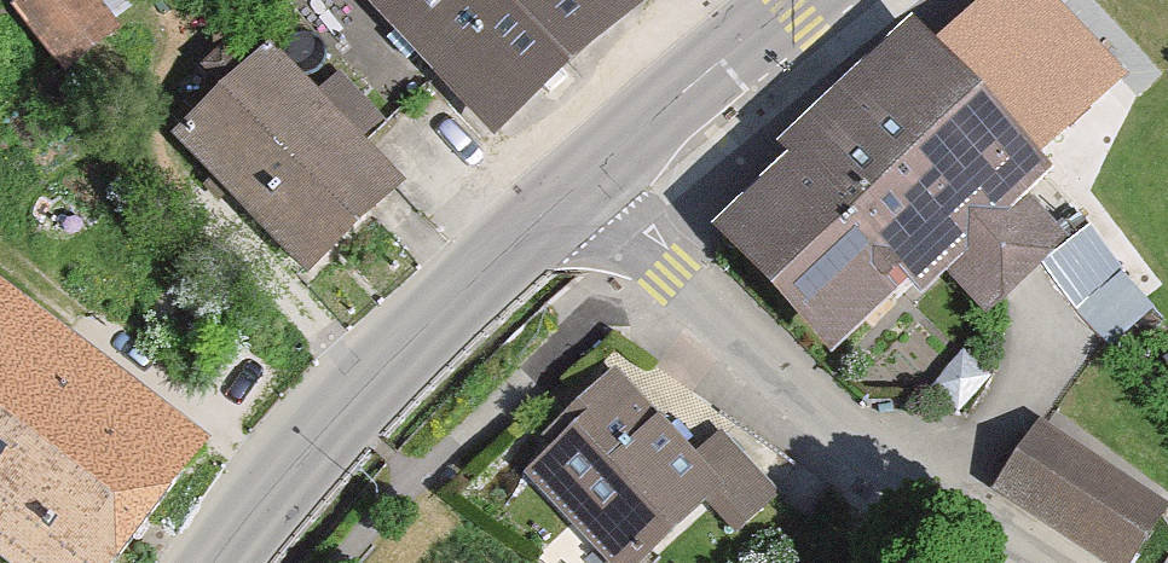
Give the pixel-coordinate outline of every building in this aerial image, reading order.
[(97,0),(26,0),(7,15),(58,78),(120,27),(97,0)] [(487,142),(635,1),(633,0),(352,0),(487,142)] [(899,16),(767,135),(777,147),(690,225),(809,356),(896,277),(907,290),(933,267),(976,314),(1061,237),(1019,190),(1040,171),(1028,158),(1106,88),(1026,0),(962,0),(920,38),(899,16)] [(309,90),(264,42),(156,141),(286,282),(394,182),(364,149),(384,130),(330,71),(309,90)] [(0,284),(0,562),(110,562),(205,439),(0,284)] [(552,380),(573,403),(535,436),(544,446),(515,472),(596,562),(639,562),(706,504),(732,534),(774,497),(714,430),(686,454),(641,404),(665,382),(614,325),(552,380)] [(1036,417),(984,494),(1088,562),(1131,562),(1167,508),(1167,506),(1036,417)]
